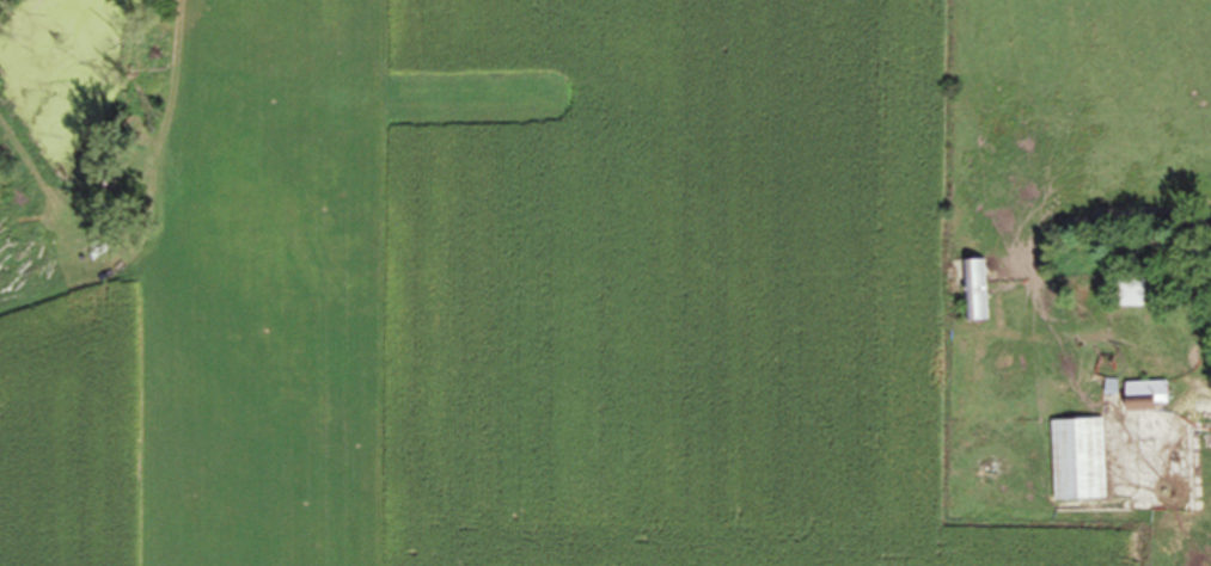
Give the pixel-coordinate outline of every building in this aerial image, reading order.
[(988,322),(985,261),(964,262),(967,323),(988,322)] [(1114,308),(1145,308),(1145,280),(1114,280),(1114,308)] [(1166,384),(1126,384),(1126,396),(1166,396),(1166,384)] [(1052,421),(1054,502),(1106,500),(1104,420),(1052,421)]
